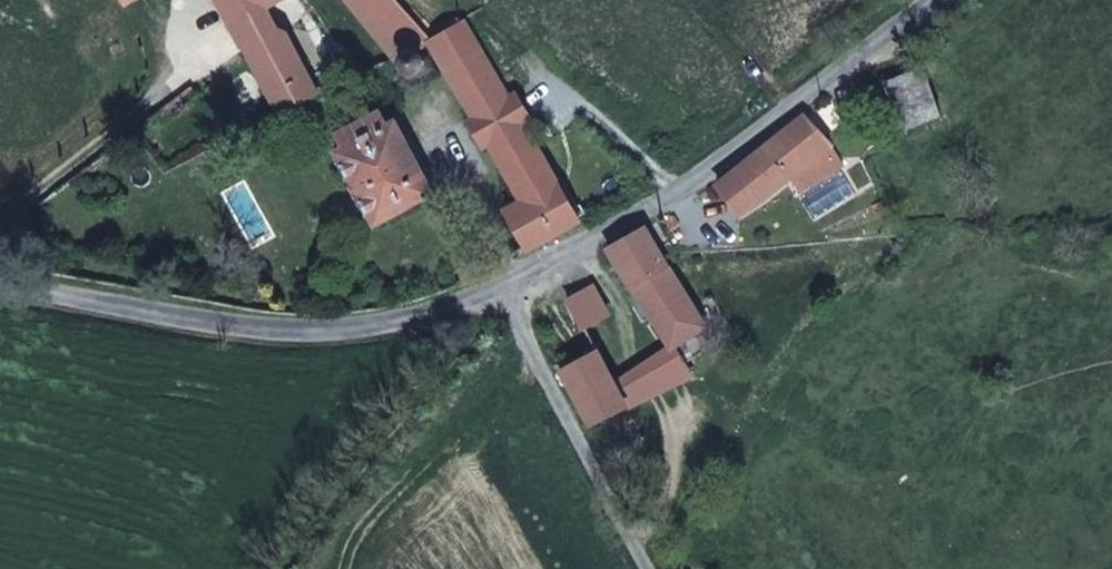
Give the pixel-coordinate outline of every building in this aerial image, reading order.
[(318,91),(270,0),(234,27),(245,47),(280,112),(318,91)] [(398,0),(349,0),(398,58),(418,47),(419,49),(431,42),(429,39),(431,38),(398,0)] [(510,97),(465,19),(431,38),(429,39),(431,42),(475,116),(470,119),(486,146),(491,143),(514,184),(515,184),(524,201),(507,210),(529,249),(581,220),(525,123),(533,120),(517,93),(510,97)] [(419,49),(418,47),(398,58),(399,60),(410,78),(429,66),(419,49)] [(943,116),(924,67),(886,82),(903,131),(943,116)] [(389,123),(382,112),(380,111),(340,132),(339,135),(345,146),(389,123)] [(777,186),(831,142),(806,116),(719,186),(741,214),(777,186)] [(436,194),(397,119),(389,123),(345,146),(336,151),(376,226),(436,194)] [(662,254),(646,229),(609,249),(673,347),(705,326),(662,254)] [(560,273),(522,294),(591,423),(628,408),(614,380),(587,326),(609,314),(594,287),(572,299),(560,273)] [(628,408),(669,387),(647,363),(614,380),(628,408)]
